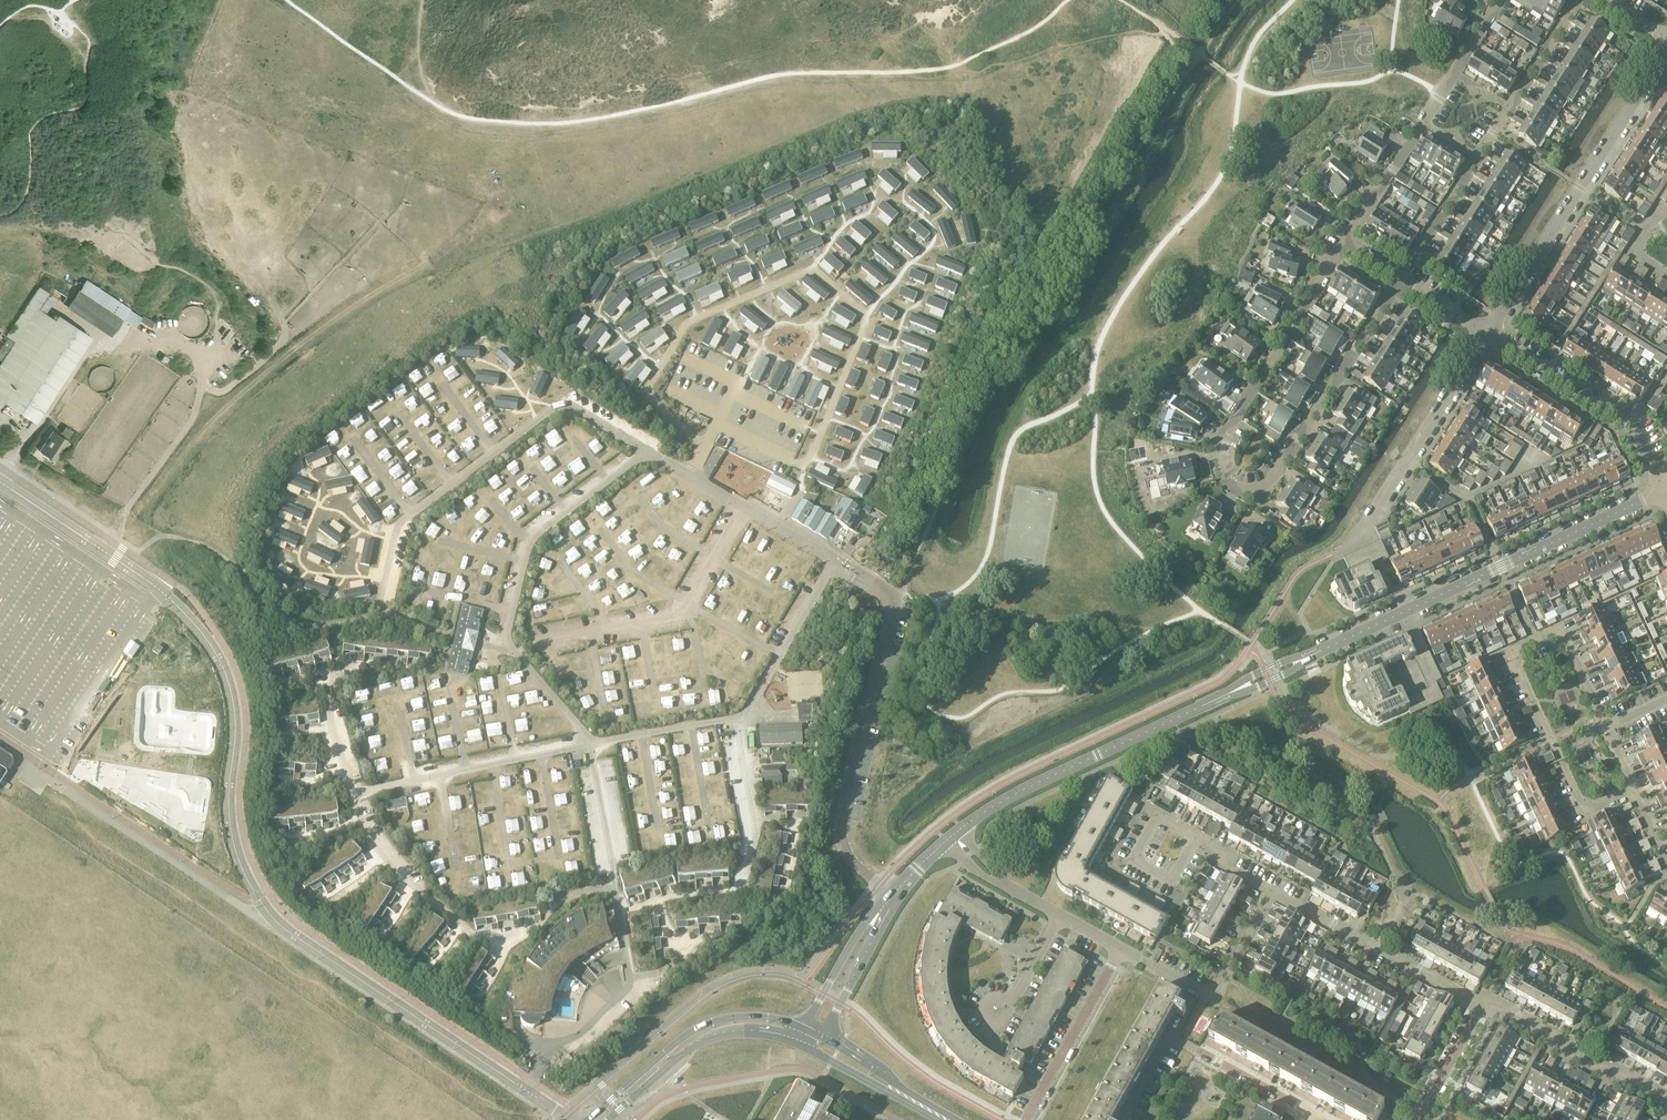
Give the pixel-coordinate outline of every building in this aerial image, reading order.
[(1435,21),(1458,35),(1467,20),(1460,16),(1465,8),(1452,0),(1447,7),(1445,6),(1435,21)] [(1521,7),(1531,13),(1531,12),(1532,12),(1539,0),(1526,0),(1521,7)] [(1532,12),(1541,18),(1544,14),(1552,0),(1539,0),(1532,12)] [(1562,0),(1552,0),(1544,14),(1554,20),(1565,2),(1562,0)] [(1498,22),(1508,28),(1512,22),(1502,15),(1498,22)] [(1570,23),(1578,28),(1580,24),(1573,19),(1570,23)] [(1587,28),(1580,24),(1578,28),(1585,32),(1586,30),(1607,44),(1608,42),(1605,40),(1610,32),(1592,20),(1587,28)] [(1521,28),(1512,22),(1508,28),(1517,34),(1521,28)] [(1498,34),(1502,37),(1506,31),(1502,28),(1498,34)] [(1527,40),(1531,34),(1521,28),(1517,34),(1527,40)] [(1585,32),(1580,40),(1598,51),(1603,44),(1606,45),(1607,44),(1586,30),(1585,32)] [(1506,31),(1502,37),(1506,40),(1510,33),(1506,31)] [(1531,34),(1527,40),(1537,47),(1541,40),(1531,34)] [(1558,42),(1565,47),(1568,43),(1561,38),(1558,42)] [(1517,46),(1521,49),(1525,43),(1521,40),(1517,46)] [(1575,47),(1568,43),(1565,47),(1572,51),(1574,49),(1595,63),(1596,61),(1593,59),(1598,51),(1580,40),(1575,47)] [(1525,43),(1521,49),(1525,52),(1529,46),(1525,43)] [(1572,51),(1568,59),(1586,70),(1591,63),(1593,64),(1595,63),(1574,49),(1572,51)] [(1468,69),(1478,75),(1489,57),(1479,51),(1468,69)] [(1499,63),(1489,57),(1478,75),(1487,81),(1499,63)] [(1546,62),(1553,66),(1556,62),(1549,58),(1546,62)] [(1502,59),(1499,63),(1487,81),(1497,87),(1508,69),(1511,65),(1502,59)] [(1553,66),(1560,71),(1561,68),(1582,82),(1584,80),(1581,78),(1586,70),(1568,59),(1563,66),(1556,62),(1553,66)] [(1555,78),(1574,90),(1579,82),(1581,84),(1582,82),(1561,68),(1560,71),(1555,78)] [(1508,69),(1497,87),(1507,94),(1519,76),(1508,69)] [(1534,81),(1541,85),(1543,81),(1536,77),(1534,81)] [(1543,81),(1541,85),(1548,90),(1549,88),(1570,101),(1571,99),(1568,98),(1574,90),(1555,78),(1550,86),(1543,81)] [(1549,88),(1548,90),(1543,97),(1561,109),(1566,101),(1569,103),(1570,101),(1549,88)] [(1529,105),(1531,100),(1524,96),(1522,100),(1529,105)] [(1537,107),(1558,120),(1559,118),(1556,117),(1561,109),(1543,97),(1538,105),(1531,100),(1529,105),(1536,109),(1537,107)] [(1654,113),(1666,122),(1666,109),(1660,104),(1654,113)] [(1557,122),(1558,120),(1537,107),(1536,109),(1531,116),(1549,128),(1554,120),(1557,122)] [(1654,113),(1653,113),(1653,114),(1648,123),(1666,135),(1666,133),(1666,122),(1654,113)] [(1517,124),(1519,120),(1512,115),(1510,119),(1517,124)] [(1525,126),(1546,139),(1547,138),(1544,136),(1549,128),(1531,116),(1526,124),(1519,120),(1517,124),(1524,128),(1525,126)] [(1648,123),(1642,132),(1660,144),(1666,135),(1648,123)] [(1545,141),(1546,139),(1525,126),(1524,128),(1519,136),(1537,148),(1542,139),(1545,141)] [(1383,135),(1370,127),(1366,133),(1368,134),(1365,139),(1360,140),(1361,146),(1363,154),(1376,163),(1387,146),(1379,141),(1383,135)] [(1641,133),(1635,142),(1654,154),(1660,144),(1642,132),(1641,132),(1641,133)] [(1425,136),(1413,154),(1410,159),(1420,166),(1423,161),(1435,143),(1425,136)] [(901,143),(872,142),(871,151),(901,152),(901,143)] [(1647,163),(1654,154),(1635,142),(1630,152),(1629,151),(1629,152),(1647,163)] [(1423,161),(1433,167),(1445,149),(1435,143),(1423,161)] [(863,157),(860,149),(833,160),(837,168),(863,157)] [(1454,155),(1445,149),(1433,167),(1430,172),(1439,178),(1454,155)] [(1629,152),(1623,161),(1641,173),(1647,163),(1629,152)] [(1486,157),(1493,161),(1495,157),(1488,153),(1486,157)] [(1502,162),(1495,157),(1493,161),(1500,166),(1501,164),(1522,177),(1523,175),(1520,173),(1525,165),(1507,154),(1502,162)] [(1464,161),(1454,155),(1439,178),(1449,185),(1453,179),(1464,161)] [(929,173),(913,157),(906,163),(923,179),(929,173)] [(1635,182),(1641,173),(1623,161),(1617,171),(1617,170),(1617,171),(1635,182)] [(1331,170),(1324,176),(1319,172),(1312,179),(1321,186),(1324,183),(1337,199),(1347,191),(1343,187),(1347,183),(1348,185),(1354,179),(1335,162),(1329,168),(1331,170)] [(1495,173),(1513,185),(1518,177),(1521,179),(1522,177),(1501,164),(1500,166),(1495,173)] [(828,173),(824,165),(798,176),(801,184),(828,173)] [(867,178),(863,170),(837,181),(840,189),(867,178)] [(901,185),(884,170),(878,176),(895,191),(901,185)] [(1617,171),(1611,181),(1629,192),(1635,182),(1617,171)] [(1473,176),(1480,180),(1483,176),(1476,172),(1473,176)] [(1480,180),(1487,185),(1489,183),(1510,196),(1511,194),(1508,193),(1513,185),(1495,173),(1490,181),(1483,176),(1480,180)] [(1297,181),(1291,177),(1286,184),(1292,188),(1297,181)] [(1407,187),(1411,181),(1407,178),(1403,184),(1407,187)] [(792,189),(788,180),(762,192),(766,201),(792,189)] [(1420,187),(1411,181),(1407,187),(1416,193),(1420,187)] [(1623,202),(1629,192),(1611,181),(1605,190),(1604,190),(1623,202)] [(1660,194),(1664,187),(1659,185),(1653,181),(1649,187),(1660,194)] [(959,204),(939,183),(933,189),(953,210),(959,204)] [(1509,198),(1510,196),(1489,183),(1487,185),(1483,192),(1501,204),(1506,196),(1509,198)] [(1405,190),(1395,184),(1393,187),(1398,191),(1397,193),(1401,196),(1405,190)] [(832,193),(828,185),(802,196),(806,205),(832,193)] [(1416,193),(1422,197),(1426,199),(1430,193),(1420,187),(1416,193)] [(935,207),(914,189),(908,196),(929,214),(935,207)] [(1401,196),(1411,202),(1415,196),(1405,190),(1401,196)] [(1461,195),(1468,200),(1471,195),(1464,191),(1461,195)] [(1496,212),(1501,204),(1483,192),(1478,200),(1471,195),(1468,200),(1475,204),(1477,202),(1498,215),(1499,213),(1496,212)] [(867,202),(864,193),(842,202),(846,211),(867,202)] [(1434,196),(1430,193),(1426,199),(1430,202),(1434,196)] [(755,204),(752,196),(725,208),(729,216),(755,204)] [(1411,202),(1420,208),(1424,202),(1415,196),(1411,202)] [(1652,197),(1648,204),(1652,206),(1656,200),(1652,197)] [(792,200),(766,212),(769,220),(796,209),(792,200)] [(898,214),(883,201),(877,208),(893,220),(898,214)] [(1296,231),(1298,228),(1307,233),(1312,226),(1315,228),(1323,216),(1308,207),(1307,208),(1302,205),(1300,207),(1292,202),(1289,206),(1288,206),(1287,209),(1288,209),(1285,213),(1293,218),(1288,226),(1296,231)] [(1428,205),(1424,202),(1420,208),(1424,211),(1428,205)] [(1475,204),(1471,212),(1489,223),(1494,215),(1497,217),(1498,215),(1477,202),(1475,204)] [(1649,211),(1652,206),(1648,204),(1645,202),(1642,207),(1649,211)] [(1373,232),(1377,234),(1391,212),(1381,206),(1367,228),(1366,230),(1372,234),(1373,232)] [(835,216),(831,207),(810,217),(814,225),(835,216)] [(1642,207),(1637,214),(1644,219),(1649,211),(1642,207)] [(1593,209),(1587,219),(1609,233),(1617,220),(1612,218),(1611,220),(1593,208),(1592,209),(1593,209)] [(1449,214),(1456,219),(1459,215),(1452,210),(1449,214)] [(719,220),(715,212),(689,223),(693,232),(719,220)] [(1400,218),(1391,212),(1377,234),(1386,240),(1400,218)] [(1484,231),(1489,223),(1471,212),(1466,219),(1459,215),(1456,219),(1463,223),(1464,221),(1485,235),(1486,233),(1484,231)] [(976,242),(970,214),(961,216),(967,244),(976,242)] [(757,217),(731,228),(734,236),(761,225),(757,217)] [(956,245),(946,218),(937,222),(947,249),(956,245)] [(1410,224),(1400,218),(1386,240),(1396,246),(1410,224)] [(1603,242),(1609,233),(1587,219),(1581,228),(1580,228),(1581,229),(1603,242)] [(871,234),(856,221),(851,227),(865,240),(871,234)] [(930,234),(915,221),(909,228),(924,240),(930,234)] [(1484,236),(1485,235),(1464,221),(1463,223),(1458,231),(1476,242),(1481,235),(1484,236)] [(798,222),(777,231),(781,239),(802,230),(798,222)] [(1420,231),(1410,224),(1396,246),(1406,253),(1420,231)] [(1628,228),(1621,240),(1627,244),(1635,232),(1628,228)] [(680,237),(677,229),(651,240),(654,248),(680,237)] [(1437,234),(1444,238),(1446,234),(1439,229),(1437,234)] [(1597,252),(1603,242),(1581,229),(1575,238),(1593,249),(1597,252)] [(919,250),(897,231),(891,238),(913,257),(919,250)] [(1453,238),(1446,234),(1444,238),(1451,242),(1452,240),(1473,254),(1474,252),(1471,250),(1476,242),(1458,231),(1453,238)] [(725,240),(722,232),(695,243),(699,252),(725,240)] [(819,234),(793,246),(797,255),(823,243),(819,234)] [(769,243),(765,235),(745,244),(748,252),(769,243)] [(856,250),(841,237),(835,243),(850,256),(856,250)] [(1587,259),(1593,249),(1575,238),(1569,247),(1568,247),(1569,248),(1587,259)] [(1451,242),(1446,250),(1464,261),(1469,254),(1472,255),(1473,254),(1452,240),(1451,242)] [(1627,244),(1621,240),(1616,247),(1623,251),(1627,244)] [(900,261),(878,242),(872,250),(894,269),(900,261)] [(1296,278),(1300,261),(1288,258),(1292,250),(1272,242),(1269,250),(1276,253),(1273,261),(1270,260),(1269,267),(1270,267),(1269,269),(1278,273),(1286,276),(1296,278)] [(641,254),(637,246),(611,260),(615,268),(641,254)] [(686,247),(663,257),(666,266),(690,256),(686,247)] [(1587,259),(1569,248),(1563,257),(1581,268),(1587,259)] [(737,257),(734,249),(712,258),(716,266),(737,257)] [(1425,253),(1432,257),(1434,253),(1427,249),(1425,253)] [(1432,257),(1439,262),(1440,259),(1461,273),(1462,271),(1459,269),(1464,261),(1446,250),(1441,257),(1434,253),(1432,257)] [(783,251),(761,261),(765,269),(786,259),(783,251)] [(844,266),(829,253),(823,260),(838,273),(844,266)] [(1615,254),(1611,261),(1615,264),(1619,257),(1615,254)] [(963,275),(966,266),(939,256),(935,264),(963,275)] [(1575,278),(1581,268),(1563,257),(1557,266),(1556,266),(1575,278)] [(1452,281),(1454,282),(1459,274),(1460,274),(1461,273),(1440,259),(1439,262),(1434,269),(1452,281)] [(889,279),(867,260),(861,267),(883,286),(889,279)] [(1607,267),(1611,270),(1615,264),(1611,261),(1607,267)] [(655,270),(650,262),(625,275),(629,283),(655,270)] [(699,264),(676,274),(679,283),(703,273),(699,264)] [(749,264),(727,273),(731,282),(752,273),(749,264)] [(1605,289),(1613,295),(1625,276),(1618,272),(1623,266),(1619,264),(1602,291),(1604,292),(1605,289)] [(1575,278),(1556,266),(1556,267),(1550,276),(1569,287),(1572,282),(1577,286),(1580,281),(1575,278)] [(927,275),(911,269),(908,278),(924,283),(927,275)] [(1339,294),(1350,275),(1340,269),(1329,287),(1339,294)] [(1242,270),(1239,279),(1250,284),(1254,275),(1242,270)] [(610,279),(602,274),(586,298),(594,303),(610,279)] [(1603,274),(1599,280),(1603,283),(1607,276),(1603,274)] [(1620,302),(1621,303),(1639,276),(1636,274),(1631,281),(1625,276),(1613,295),(1621,300),(1620,302)] [(807,275),(802,281),(825,299),(830,293),(807,275)] [(1360,281),(1350,275),(1339,294),(1348,300),(1360,281)] [(1562,297),(1569,287),(1550,276),(1545,285),(1544,285),(1562,297)] [(1642,278),(1639,276),(1621,303),(1623,304),(1624,302),(1632,307),(1644,289),(1638,284),(1642,278)] [(668,286),(663,278),(638,292),(642,300),(668,286)] [(957,285),(938,278),(935,286),(954,293),(957,285)] [(873,298),(852,279),(845,286),(866,305),(873,298)] [(1599,289),(1603,283),(1599,280),(1595,286),(1599,289)] [(1652,319),(1663,301),(1658,297),(1660,294),(1660,295),(1661,295),(1663,292),(1666,286),(1666,283),(1663,280),(1658,288),(1640,316),(1642,316),(1644,314),(1652,319)] [(1370,288),(1360,281),(1348,300),(1345,305),(1354,311),(1358,306),(1370,288)] [(718,282),(694,292),(698,301),(722,291),(718,282)] [(1544,286),(1538,295),(1556,307),(1562,297),(1544,285),(1544,286)] [(38,286),(8,334),(7,334),(10,336),(7,340),(9,342),(8,345),(11,347),(0,363),(0,400),(1,399),(33,422),(90,334),(58,312),(54,317),(44,311),(51,301),(44,297),(48,292),(38,286)] [(1639,315),(1640,316),(1658,288),(1655,286),(1650,293),(1644,289),(1632,307),(1640,312),(1639,315)] [(104,331),(110,335),(123,315),(78,287),(72,296),(65,307),(104,331)] [(914,301),(917,293),(901,287),(898,295),(914,301)] [(1285,301),(1258,288),(1255,294),(1254,294),(1253,296),(1254,296),(1248,305),(1260,314),(1259,316),(1269,322),(1270,320),(1275,323),(1279,315),(1285,301)] [(1370,288),(1358,306),(1368,312),(1380,294),(1370,288)] [(802,305),(783,289),(777,296),(795,313),(802,305)] [(622,290),(603,311),(610,317),(629,296),(622,290)] [(1591,293),(1587,299),(1591,302),(1595,295),(1591,293)] [(682,295),(657,308),(661,316),(686,303),(682,295)] [(1550,316),(1556,307),(1538,295),(1532,304),(1550,316)] [(947,303),(929,296),(926,305),(944,312),(947,303)] [(1587,308),(1591,302),(1587,299),(1583,305),(1587,308)] [(1659,328),(1666,316),(1666,303),(1663,301),(1652,319),(1660,324),(1658,327),(1659,328)] [(897,312),(883,304),(878,311),(893,320),(897,312)] [(1544,326),(1550,316),(1532,304),(1532,305),(1526,314),(1544,326)] [(856,316),(837,305),(833,312),(852,323),(856,316)] [(767,323),(745,306),(739,313),(762,330),(767,323)] [(571,336),(587,313),(579,308),(563,331),(571,336)] [(649,317),(644,310),(621,325),(626,333),(649,317)] [(1322,311),(1318,317),(1322,320),(1326,314),(1322,311)] [(1385,315),(1392,320),(1394,316),(1387,311),(1385,315)] [(1591,316),(1597,320),(1600,316),(1594,311),(1591,316)] [(1401,320),(1394,316),(1392,320),(1399,324),(1400,322),(1421,336),(1422,334),(1419,332),(1425,324),(1406,312),(1401,320)] [(1579,321),(1583,314),(1579,312),(1575,318),(1579,321)] [(936,332),(940,323),(913,313),(909,321),(936,332)] [(1330,316),(1326,314),(1322,320),(1326,322),(1330,316)] [(1538,336),(1544,326),(1526,314),(1520,323),(1519,324),(1538,336)] [(1604,324),(1606,320),(1600,316),(1597,320),(1604,324)] [(722,321),(714,317),(700,343),(709,347),(722,321)] [(1579,321),(1575,318),(1571,325),(1575,327),(1579,321)] [(1350,342),(1314,319),(1309,328),(1319,335),(1317,337),(1324,342),(1319,349),(1317,347),(1312,355),(1327,364),(1332,357),(1331,356),(1336,349),(1342,353),(1349,342),(1350,343),(1350,342)] [(1420,337),(1421,336),(1400,322),(1399,324),(1394,332),(1412,343),(1417,336),(1420,337)] [(1255,351),(1260,344),(1239,329),(1238,329),(1229,323),(1221,334),(1230,341),(1225,347),(1246,363),(1251,356),(1250,354),(1253,350),(1255,351)] [(1341,323),(1337,329),(1341,332),(1345,326),(1341,323)] [(608,330),(601,324),(584,347),(591,352),(608,330)] [(851,337),(825,324),(821,332),(847,345),(851,337)] [(1610,328),(1617,332),(1619,328),(1613,324),(1610,328)] [(1634,325),(1630,331),(1636,334),(1640,328),(1634,325)] [(666,334),(660,326),(639,341),(644,348),(666,334)] [(889,341),(892,333),(876,326),(873,334),(889,341)] [(1623,336),(1626,332),(1619,328),(1617,332),(1623,336)] [(1373,334),(1380,339),(1382,335),(1375,330),(1373,334)] [(1567,331),(1562,337),(1567,340),(1571,333),(1567,331)] [(741,335),(734,332),(724,353),(731,356),(741,335)] [(931,343),(904,332),(901,341),(928,352),(931,343)] [(1407,351),(1412,343),(1394,332),(1389,339),(1382,335),(1380,339),(1387,343),(1388,341),(1409,355),(1410,353),(1407,351)] [(1563,353),(1573,359),(1584,341),(1574,334),(1562,353),(1563,353)] [(1629,340),(1636,344),(1638,340),(1632,336),(1629,340)] [(1562,346),(1567,340),(1562,337),(1558,344),(1562,346)] [(1642,348),(1645,344),(1638,340),(1636,344),(1642,348)] [(1408,356),(1409,355),(1388,341),(1387,343),(1382,351),(1400,362),(1405,355),(1408,356)] [(1594,347),(1584,341),(1573,359),(1582,365),(1594,347)] [(630,350),(624,343),(605,361),(611,367),(630,350)] [(865,362),(871,346),(863,343),(857,359),(865,362)] [(479,357),(479,346),(456,345),(455,357),(479,357)] [(520,363),(502,347),(495,355),(513,371),(520,363)] [(1603,353),(1594,347),(1582,365),(1582,366),(1583,365),(1592,371),(1603,353)] [(1648,352),(1655,356),(1657,352),(1651,348),(1648,352)] [(840,361),(814,349),(810,358),(836,370),(840,361)] [(1360,354),(1368,358),(1370,354),(1363,349),(1360,354)] [(1327,365),(1327,364),(1312,355),(1306,351),(1299,362),(1307,368),(1302,375),(1300,374),(1296,381),(1311,390),(1315,383),(1314,382),(1326,364),(1327,365)] [(1377,358),(1370,354),(1368,358),(1375,362),(1376,360),(1397,374),(1398,372),(1395,370),(1400,362),(1382,351),(1377,358)] [(892,356),(884,352),(877,368),(886,371),(892,356)] [(1666,359),(1666,358),(1657,352),(1655,356),(1652,359),(1662,366),(1666,359)] [(1601,377),(1613,359),(1603,353),(1592,371),(1601,377)] [(924,362),(905,355),(902,363),(921,370),(924,362)] [(769,360),(761,356),(750,379),(757,383),(769,360)] [(1622,365),(1613,359),(1601,377),(1601,378),(1602,377),(1611,383),(1622,365)] [(646,366),(639,360),(624,381),(631,386),(646,366)] [(1396,375),(1397,374),(1376,360),(1375,362),(1370,370),(1388,381),(1393,374),(1396,375)] [(1225,391),(1223,390),(1226,386),(1228,387),(1233,380),(1209,363),(1208,363),(1206,361),(1202,362),(1199,366),(1199,369),(1201,370),(1200,371),(1204,374),(1198,382),(1220,398),(1225,391)] [(788,366),(780,362),(768,387),(776,391),(788,366)] [(1476,381),(1486,387),(1497,369),(1487,363),(1476,381)] [(1632,371),(1622,365),(1611,383),(1620,389),(1620,390),(1632,371)] [(1635,365),(1632,371),(1620,390),(1621,389),(1630,395),(1641,377),(1637,374),(1640,369),(1635,365)] [(1351,368),(1348,373),(1363,382),(1364,380),(1382,392),(1388,381),(1370,370),(1365,377),(1360,375),(1361,374),(1351,368)] [(854,388),(860,372),(852,369),(846,385),(854,388)] [(1486,387),(1495,393),(1507,375),(1497,369),(1486,387)] [(497,385),(499,374),(476,370),(475,381),(497,385)] [(549,376),(539,371),(529,393),(539,397),(549,376)] [(1290,394),(1281,408),(1294,417),(1299,409),(1298,409),(1302,402),(1309,406),(1316,394),(1310,391),(1311,390),(1296,381),(1282,372),(1279,376),(1288,382),(1284,390),(1290,394)] [(805,377),(797,373),(786,396),(794,400),(805,377)] [(916,390),(919,381),(900,374),(897,383),(916,390)] [(1516,381),(1507,375),(1495,393),(1505,399),(1516,381)] [(1651,383),(1641,377),(1630,395),(1639,401),(1639,402),(1651,383)] [(886,383),(877,380),(870,396),(879,399),(886,383)] [(822,385),(814,381),(804,404),(812,408),(822,385)] [(1508,405),(1513,408),(1526,387),(1516,381),(1505,399),(1501,405),(1506,408),(1508,405)] [(1522,414),(1524,411),(1536,393),(1526,387),(1513,408),(1522,414)] [(1658,390),(1654,396),(1663,402),(1663,401),(1665,398),(1664,396),(1661,394),(1662,392),(1658,390)] [(1342,403),(1365,418),(1376,400),(1362,391),(1358,398),(1348,391),(1345,396),(1346,397),(1342,403)] [(1524,411),(1534,418),(1545,399),(1536,393),(1524,411)] [(912,410),(915,401),(896,395),(893,403),(912,410)] [(517,410),(519,399),(495,396),(494,407),(517,410)] [(844,416),(850,400),(841,396),(835,412),(844,416)] [(1657,412),(1663,402),(1654,396),(1647,406),(1653,410),(1653,409),(1657,412)] [(1200,428),(1207,416),(1179,398),(1171,410),(1176,413),(1171,425),(1169,425),(1169,426),(1170,427),(1169,435),(1193,439),(1194,429),(1193,429),(1195,425),(1200,428)] [(1467,404),(1473,408),(1476,403),(1469,399),(1467,404)] [(1534,418),(1543,424),(1555,405),(1545,399),(1534,418)] [(1294,417),(1281,408),(1270,401),(1262,413),(1266,416),(1265,417),(1267,418),(1268,417),(1273,420),(1264,435),(1277,443),(1282,435),(1281,435),(1293,417),(1294,417)] [(1353,436),(1365,418),(1342,403),(1337,410),(1336,409),(1333,414),(1340,419),(1336,426),(1353,436)] [(1482,407),(1476,403),(1473,408),(1479,412),(1482,407)] [(1543,424),(1553,430),(1564,412),(1555,405),(1543,424)] [(869,425),(875,410),(866,407),(860,422),(869,425)] [(1460,418),(1480,430),(1486,420),(1467,408),(1460,418)] [(1492,420),(1495,415),(1489,411),(1486,416),(1492,420)] [(901,427),(904,419),(885,412),(882,420),(901,427)] [(1553,430),(1562,436),(1574,418),(1564,412),(1553,430)] [(1495,415),(1492,420),(1498,424),(1501,419),(1495,415)] [(1480,430),(1460,418),(1454,427),(1474,439),(1479,443),(1485,433),(1480,430)] [(1585,438),(1595,423),(1587,418),(1584,424),(1574,418),(1562,436),(1572,442),(1578,433),(1585,438)] [(1509,421),(1508,424),(1508,423),(1505,428),(1511,432),(1514,427),(1513,427),(1515,425),(1509,421)] [(1598,425),(1594,431),(1598,434),(1602,428),(1598,425)] [(850,442),(853,434),(837,427),(834,435),(850,442)] [(1474,439),(1454,427),(1448,437),(1468,449),(1474,439)] [(1520,431),(1514,427),(1511,432),(1517,436),(1520,431)] [(51,430),(38,450),(53,459),(66,440),(51,430)] [(892,446),(895,438),(876,430),(873,439),(892,446)] [(1594,431),(1590,437),(1594,440),(1598,434),(1594,431)] [(1313,448),(1332,460),(1339,449),(1343,452),(1348,444),(1334,436),(1329,442),(1319,436),(1316,441),(1317,442),(1313,448)] [(1530,444),(1533,440),(1527,436),(1524,440),(1530,444)] [(1468,449),(1448,437),(1442,446),(1461,458),(1468,449)] [(1359,438),(1356,442),(1363,447),(1366,443),(1359,438)] [(673,439),(671,444),(679,448),(681,444),(673,439)] [(1518,455),(1525,445),(1516,439),(1514,443),(1511,441),(1507,447),(1518,455)] [(1589,439),(1585,446),(1589,449),(1593,442),(1589,439)] [(1539,444),(1533,440),(1530,444),(1537,448),(1539,444)] [(331,455),(327,446),(304,456),(308,465),(331,455)] [(841,461),(844,452),(839,450),(828,446),(825,454),(841,461)] [(1362,449),(1356,446),(1353,450),(1359,454),(1362,449)] [(1461,458),(1442,446),(1436,456),(1455,468),(1461,458)] [(1503,453),(1514,461),(1518,455),(1507,447),(1503,453)] [(879,463),(882,454),(863,448),(860,457),(879,463)] [(1325,471),(1332,460),(1313,448),(1309,455),(1308,454),(1305,459),(1315,466),(1310,472),(1325,481),(1329,474),(1325,471)] [(1546,448),(1543,452),(1549,456),(1552,452),(1546,448)] [(1618,451),(1608,456),(1619,482),(1630,477),(1618,451)] [(1430,466),(1449,478),(1455,468),(1436,456),(1430,466)] [(1619,482),(1608,456),(1597,461),(1600,466),(1609,486),(1619,482)] [(1191,464),(1189,465),(1187,457),(1162,463),(1163,465),(1161,465),(1159,467),(1158,469),(1158,471),(1159,473),(1161,475),(1163,475),(1165,475),(1168,487),(1176,485),(1177,488),(1186,486),(1185,483),(1195,481),(1191,464)] [(1499,469),(1500,469),(1499,471),(1505,475),(1513,464),(1505,459),(1499,469)] [(1493,481),(1499,471),(1500,469),(1499,469),(1493,465),(1487,474),(1488,475),(1487,477),(1493,481)] [(1600,466),(1589,470),(1599,491),(1609,486),(1600,466)] [(834,490),(838,481),(811,469),(807,477),(834,490)] [(1589,470),(1579,475),(1589,496),(1599,491),(1589,470)] [(1476,481),(1475,483),(1481,487),(1487,477),(1488,475),(1487,474),(1481,471),(1475,480),(1476,481)] [(772,473),(767,483),(791,494),(795,484),(772,473)] [(863,496),(872,478),(864,474),(855,491),(863,496)] [(310,493),(314,484),(290,475),(286,484),(310,493)] [(1578,501),(1589,496),(1579,475),(1569,480),(1578,501)] [(353,486),(351,476),(325,481),(327,491),(353,486)] [(1470,491),(1475,483),(1476,481),(1475,480),(1468,476),(1462,486),(1470,491)] [(1415,483),(1403,501),(1419,511),(1424,505),(1430,510),(1440,492),(1433,487),(1434,486),(1429,482),(1428,484),(1422,480),(1418,486),(1415,483)] [(1569,480),(1559,485),(1568,506),(1578,501),(1569,480)] [(1284,493),(1308,508),(1319,490),(1305,481),(1301,487),(1291,481),(1287,486),(1289,487),(1284,493)] [(1568,506),(1559,485),(1548,490),(1558,510),(1568,506)] [(818,494),(816,493),(806,488),(803,493),(815,499),(818,494)] [(1493,488),(1487,492),(1489,496),(1496,493),(1493,488)] [(1548,490),(1538,495),(1547,515),(1558,510),(1548,490)] [(1296,526),(1308,508),(1284,493),(1280,499),(1279,499),(1276,504),(1286,510),(1282,517),(1296,526)] [(1484,501),(1481,494),(1476,496),(1479,503),(1484,501)] [(1437,508),(1438,511),(1456,502),(1445,495),(1437,508)] [(1515,500),(1517,504),(1527,525),(1537,520),(1528,499),(1525,495),(1515,500)] [(1547,515),(1538,495),(1528,499),(1537,520),(1547,515)] [(379,519),(364,498),(356,503),(371,525),(379,519)] [(839,511),(837,514),(834,519),(831,517),(830,520),(825,517),(826,515),(802,501),(804,502),(801,507),(799,506),(792,519),(804,526),(806,523),(827,535),(830,530),(832,531),(837,522),(849,529),(849,528),(847,527),(858,508),(860,509),(861,509),(843,499),(837,510),(839,511)] [(1208,500),(1193,523),(1204,530),(1200,536),(1207,540),(1210,540),(1218,527),(1219,528),(1227,516),(1219,511),(1221,508),(1208,500)] [(305,512),(282,502),(278,510),(302,520),(305,512)] [(1467,509),(1464,502),(1459,504),(1462,511),(1467,509)] [(1507,509),(1517,530),(1527,525),(1517,504),(1507,509)] [(1495,510),(1497,514),(1506,534),(1517,530),(1507,509),(1505,505),(1495,510)] [(1455,512),(1453,507),(1446,510),(1449,515),(1455,512)] [(1506,534),(1497,514),(1486,519),(1496,539),(1506,534)] [(344,537),(324,521),(318,529),(338,544),(344,537)] [(1375,528),(1378,534),(1389,530),(1391,528),(1388,522),(1375,528)] [(1484,545),(1474,524),(1463,529),(1473,550),(1484,545)] [(1252,531),(1243,525),(1235,538),(1238,540),(1231,551),(1231,554),(1237,558),(1240,556),(1240,555),(1250,562),(1258,548),(1261,550),(1269,539),(1253,529),(1252,531)] [(1642,530),(1651,548),(1661,543),(1653,525),(1642,530)] [(299,538),(276,529),(272,538),(295,548),(299,538)] [(1463,529),(1453,534),(1463,555),(1473,550),(1463,529)] [(1393,537),(1389,530),(1378,534),(1381,541),(1382,542),(1393,537)] [(1642,530),(1632,535),(1640,553),(1651,548),(1642,530)] [(1453,534),(1443,539),(1453,560),(1463,555),(1453,534)] [(1630,558),(1640,553),(1632,535),(1622,539),(1630,558)] [(369,566),(374,540),(364,538),(359,564),(369,566)] [(1453,560),(1443,539),(1433,544),(1442,564),(1453,560)] [(1622,539),(1611,544),(1620,562),(1630,558),(1622,539)] [(1378,582),(1370,565),(1369,563),(1383,556),(1385,561),(1389,559),(1382,542),(1381,541),(1344,558),(1350,570),(1351,574),(1337,580),(1336,583),(1335,583),(1332,591),(1335,597),(1337,596),(1339,600),(1341,601),(1344,606),(1352,609),(1352,608),(1355,609),(1387,594),(1381,581),(1379,582),(1378,582)] [(335,555),(312,544),(307,553),(330,564),(335,555)] [(1433,544),(1422,548),(1432,569),(1442,564),(1433,544)] [(1601,549),(1610,567),(1620,562),(1611,544),(1601,549)] [(1432,569),(1422,548),(1412,553),(1422,574),(1432,569)] [(1601,549),(1591,554),(1599,572),(1610,567),(1601,549)] [(1412,553),(1402,558),(1412,579),(1422,574),(1412,553)] [(1591,554),(1580,559),(1589,577),(1599,572),(1591,554)] [(1402,558),(1391,563),(1401,584),(1412,579),(1402,558)] [(1580,559),(1570,563),(1579,582),(1589,577),(1580,559)] [(1568,586),(1579,582),(1570,563),(1560,568),(1568,586)] [(293,578),(271,564),(266,572),(288,587),(293,578)] [(1560,568),(1549,573),(1558,591),(1568,586),(1560,568)] [(1548,596),(1558,591),(1549,573),(1539,578),(1548,596)] [(1661,590),(1666,588),(1666,575),(1656,580),(1661,590)] [(1539,578),(1529,583),(1537,601),(1548,596),(1539,578)] [(331,588),(307,579),(303,588),(328,597),(331,588)] [(1518,588),(1527,606),(1537,601),(1529,583),(1518,588)] [(368,586),(343,591),(344,600),(370,595),(368,586)] [(1515,611),(1506,593),(1496,598),(1504,616),(1515,611)] [(1485,603),(1494,621),(1504,616),(1496,598),(1485,603)] [(1475,608),(1484,626),(1494,621),(1485,603),(1475,608)] [(1588,624),(1610,614),(1609,613),(1607,614),(1603,605),(1573,618),(1576,624),(1582,621),(1586,619),(1588,624)] [(463,606),(447,669),(467,674),(483,611),(463,606)] [(1465,612),(1474,631),(1484,626),(1475,608),(1465,612)] [(1455,617),(1463,636),(1466,640),(1476,636),(1474,631),(1465,612),(1455,617)] [(1583,639),(1612,625),(1608,617),(1611,616),(1610,614),(1588,624),(1591,630),(1587,632),(1586,631),(1580,634),(1583,639)] [(1549,626),(1556,623),(1555,619),(1552,620),(1550,615),(1545,617),(1548,622),(1547,622),(1549,626)] [(1453,640),(1463,636),(1455,617),(1444,622),(1453,640)] [(1434,627),(1443,645),(1453,640),(1444,622),(1434,627)] [(1598,645),(1619,635),(1619,633),(1617,634),(1612,625),(1583,639),(1585,645),(1591,642),(1591,641),(1595,639),(1598,645)] [(1434,627),(1424,632),(1432,650),(1443,645),(1434,627)] [(345,628),(344,638),(343,644),(344,644),(343,649),(345,649),(352,650),(352,645),(365,647),(367,630),(345,628)] [(1378,723),(1408,709),(1411,715),(1444,700),(1436,682),(1443,679),(1419,629),(1403,637),(1407,639),(1431,690),(1407,701),(1405,696),(1402,697),(1401,694),(1396,693),(1394,694),(1383,670),(1385,669),(1402,660),(1403,662),(1404,662),(1416,657),(1407,639),(1402,636),(1394,640),(1393,641),(1382,647),(1378,649),(1377,646),(1353,658),(1354,660),(1349,662),(1348,665),(1345,673),(1347,678),(1345,683),(1348,688),(1346,693),(1348,698),(1349,702),(1350,702),(1352,706),(1357,708),(1359,713),(1364,715),(1367,720),(1378,723)] [(329,650),(325,637),(323,630),(306,635),(312,655),(313,655),(320,653),(320,654),(321,657),(329,655),(328,650),(329,650)] [(386,649),(387,649),(389,633),(367,630),(365,647),(365,652),(369,652),(373,653),(374,648),(386,649)] [(386,654),(393,655),(395,655),(396,650),(408,652),(409,652),(411,635),(389,633),(387,649),(386,654)] [(1590,654),(1592,660),(1622,646),(1626,644),(1622,634),(1619,635),(1598,645),(1600,650),(1596,652),(1590,654)] [(290,639),(296,659),(297,659),(304,657),(304,659),(305,662),(313,660),(312,655),(306,635),(290,639)] [(430,654),(431,648),(433,638),(411,635),(409,652),(408,657),(412,657),(417,658),(417,653),(430,654)] [(288,662),(289,666),(296,664),(297,664),(296,659),(290,639),(274,644),(280,664),(281,664),(288,662)] [(258,649),(262,661),(264,669),(265,669),(272,667),(273,671),(279,669),(281,669),(280,664),(274,644),(258,649)] [(162,649),(156,646),(153,651),(158,655),(162,649)] [(1622,646),(1592,660),(1595,665),(1601,662),(1605,660),(1607,665),(1629,655),(1628,654),(1626,655),(1622,646)] [(1602,680),(1632,666),(1637,664),(1632,654),(1629,655),(1607,665),(1610,671),(1606,673),(1606,672),(1599,675),(1602,680)] [(1467,679),(1468,680),(1490,670),(1487,665),(1491,663),(1492,664),(1498,661),(1495,655),(1465,669),(1469,678),(1467,679)] [(1632,666),(1602,680),(1604,686),(1611,683),(1610,682),(1614,680),(1617,686),(1639,676),(1638,674),(1636,675),(1632,666)] [(1475,690),(1505,676),(1502,670),(1496,673),(1496,674),(1492,676),(1490,670),(1468,680),(1469,682),(1471,681),(1475,690)] [(1477,699),(1478,701),(1499,691),(1497,685),(1501,683),(1501,684),(1507,681),(1505,676),(1475,690),(1479,698),(1477,699)] [(1609,695),(1612,701),(1641,687),(1637,678),(1639,677),(1639,676),(1617,686),(1619,691),(1615,693),(1609,695)] [(1502,696),(1499,691),(1478,701),(1474,702),(1479,713),(1485,710),(1514,696),(1512,691),(1505,694),(1506,694),(1502,696)] [(1486,720),(1487,721),(1509,711),(1506,706),(1510,704),(1511,705),(1517,702),(1514,696),(1485,710),(1489,719),(1486,720)] [(318,714),(319,714),(318,706),(317,697),(294,700),(296,716),(297,716),(309,715),(310,720),(318,718),(318,714)] [(287,717),(288,722),(295,721),(297,721),(296,716),(294,700),(272,702),(274,717),(274,719),(275,719),(287,717)] [(1509,711),(1487,721),(1484,723),(1489,733),(1524,717),(1521,711),(1515,714),(1515,715),(1511,717),(1509,711)] [(1493,743),(1497,742),(1518,732),(1516,726),(1520,725),(1526,722),(1524,717),(1489,733),(1493,743)] [(1466,721),(1460,724),(1464,733),(1470,730),(1466,721)] [(1664,737),(1666,736),(1666,728),(1665,724),(1630,740),(1633,746),(1639,743),(1638,742),(1643,741),(1645,746),(1664,737)] [(760,727),(761,745),(802,743),(802,726),(760,727)] [(1500,742),(1504,751),(1533,738),(1531,732),(1525,735),(1521,737),(1518,732),(1497,742),(1497,743),(1500,742)] [(1665,739),(1664,737),(1645,746),(1648,751),(1643,753),(1637,755),(1640,761),(1666,748),(1663,740),(1665,739)] [(272,762),(273,762),(286,763),(285,768),(292,768),(294,768),(294,764),(296,747),(274,745),(273,759),(272,762)] [(307,765),(307,767),(307,769),(315,770),(316,765),(317,765),(317,764),(317,758),(318,749),(296,747),(294,764),(295,764),(307,765)] [(1666,748),(1640,761),(1642,766),(1648,763),(1652,761),(1655,766),(1666,761),(1666,749),(1666,748)] [(7,775),(6,771),(9,771),(14,764),(13,757),(0,749),(0,785),(7,775)] [(775,752),(775,762),(785,762),(785,751),(775,752)] [(1551,752),(1512,770),(1517,779),(1514,780),(1515,782),(1537,772),(1534,766),(1538,764),(1539,765),(1553,758),(1551,752)] [(1177,798),(1188,779),(1190,775),(1179,769),(1182,765),(1170,758),(1160,776),(1171,782),(1166,791),(1177,798)] [(1655,766),(1657,772),(1653,774),(1653,773),(1647,776),(1649,781),(1666,773),(1666,761),(1655,766)] [(782,766),(766,767),(761,767),(762,778),(783,778),(782,766)] [(1539,777),(1537,772),(1515,782),(1516,783),(1518,782),(1522,791),(1552,777),(1556,775),(1554,769),(1543,774),(1543,775),(1539,777)] [(1189,804),(1202,779),(1205,774),(1201,771),(1194,783),(1188,779),(1177,798),(1189,804)] [(1207,771),(1205,774),(1202,779),(1189,804),(1200,810),(1210,792),(1203,788),(1207,781),(1211,774),(1207,771)] [(1649,781),(1652,787),(1658,784),(1658,783),(1662,781),(1664,787),(1666,786),(1666,773),(1649,781)] [(1522,804),(1525,802),(1546,792),(1544,787),(1548,785),(1554,782),(1552,777),(1522,791),(1517,793),(1522,804)] [(1108,835),(1119,841),(1124,831),(1114,826),(1122,810),(1133,816),(1138,806),(1128,800),(1130,797),(1128,796),(1131,791),(1111,780),(1109,785),(1106,784),(1066,855),(1063,861),(1062,860),(1058,866),(1057,868),(1057,870),(1056,871),(1056,873),(1056,875),(1056,877),(1056,878),(1056,880),(1057,882),(1057,884),(1058,886),(1059,887),(1060,888),(1061,890),(1062,891),(1064,892),(1065,893),(1072,897),(1073,895),(1083,900),(1150,938),(1152,935),(1157,938),(1168,919),(1162,916),(1163,914),(1160,912),(1166,902),(1156,897),(1150,907),(1135,898),(1140,888),(1130,882),(1125,893),(1109,884),(1112,879),(1102,873),(1099,879),(1096,877),(1095,878),(1090,875),(1089,877),(1087,875),(1086,876),(1085,870),(1086,868),(1088,869),(1091,863),(1092,864),(1094,861),(1099,864),(1105,854),(1100,851),(1108,835)] [(1211,816),(1226,788),(1222,786),(1220,789),(1220,788),(1216,795),(1210,792),(1200,810),(1211,816)] [(1659,802),(1666,798),(1666,786),(1664,787),(1666,793),(1663,795),(1662,794),(1656,797),(1659,802)] [(767,797),(766,804),(767,804),(767,809),(776,809),(776,804),(788,804),(789,804),(789,788),(767,787),(767,797)] [(798,804),(810,805),(811,805),(811,803),(811,788),(789,788),(789,804),(789,809),(798,809),(798,804)] [(1211,816),(1222,822),(1232,804),(1225,800),(1230,791),(1226,788),(1211,816)] [(1498,790),(1492,793),(1497,802),(1502,800),(1498,790)] [(329,815),(329,818),(335,817),(337,817),(337,812),(338,812),(338,811),(336,799),(335,791),(317,793),(320,814),(321,814),(328,813),(329,815)] [(1549,797),(1546,792),(1525,802),(1525,804),(1528,803),(1532,811),(1561,797),(1559,792),(1553,795),(1549,797)] [(312,815),(312,817),(312,820),(319,819),(321,819),(320,814),(317,793),(301,795),(304,816),(305,816),(312,815)] [(295,818),(296,822),(303,821),(305,821),(304,816),(301,795),(285,798),(287,819),(288,818),(295,818)] [(1564,803),(1561,797),(1532,811),(1536,820),(1533,821),(1534,823),(1556,813),(1553,807),(1557,805),(1558,806),(1564,803)] [(279,820),(279,824),(286,824),(288,823),(287,819),(285,798),(268,800),(270,813),(271,821),(279,820)] [(386,802),(387,811),(407,807),(405,798),(386,802)] [(1659,802),(1661,808),(1666,805),(1666,798),(1659,802)] [(1243,810),(1246,806),(1247,803),(1242,801),(1239,808),(1232,804),(1222,822),(1232,828),(1233,828),(1243,810)] [(1229,835),(1240,841),(1250,823),(1243,819),(1250,808),(1246,806),(1243,810),(1233,828),(1232,828),(1229,835)] [(1593,831),(1594,833),(1616,822),(1613,817),(1617,815),(1617,816),(1624,813),(1621,807),(1591,821),(1596,830),(1593,831)] [(1558,818),(1556,813),(1534,823),(1535,824),(1537,823),(1541,832),(1571,818),(1568,813),(1562,815),(1562,816),(1558,818)] [(1251,847),(1262,853),(1272,835),(1265,832),(1269,825),(1270,825),(1274,817),(1269,815),(1267,819),(1251,847)] [(1240,841),(1251,847),(1267,819),(1263,817),(1257,827),(1250,823),(1240,841)] [(1542,844),(1566,833),(1563,828),(1567,826),(1573,823),(1571,818),(1541,832),(1537,834),(1542,844)] [(1616,822),(1594,833),(1595,834),(1597,833),(1601,842),(1631,828),(1628,823),(1622,825),(1622,826),(1618,828),(1616,822)] [(1292,827),(1287,824),(1283,830),(1288,833),(1292,827)] [(1601,855),(1604,853),(1625,843),(1623,838),(1627,836),(1633,833),(1631,828),(1601,842),(1596,844),(1600,853),(1598,854),(1599,856),(1601,854),(1601,855)] [(761,851),(778,855),(778,854),(780,842),(785,843),(787,834),(782,833),(782,832),(775,831),(766,829),(761,851)] [(1262,853),(1273,859),(1287,834),(1283,832),(1279,839),(1272,835),(1262,853)] [(1273,859),(1284,866),(1294,848),(1288,844),(1292,837),(1287,834),(1273,859)] [(360,853),(361,853),(360,852),(361,852),(353,841),(349,835),(334,845),(346,862),(347,862),(353,858),(354,860),(356,862),(363,857),(360,853)] [(1284,866),(1295,872),(1313,840),(1309,838),(1305,844),(1301,851),(1294,848),(1284,866)] [(1295,872),(1306,878),(1316,860),(1310,856),(1314,849),(1313,849),(1317,842),(1313,840),(1295,872)] [(1607,854),(1611,862),(1640,848),(1638,843),(1632,846),(1628,848),(1625,843),(1604,853),(1604,855),(1607,854)] [(332,871),(333,871),(339,867),(340,869),(342,871),(349,866),(346,862),(334,845),(321,854),(332,871)] [(1524,846),(1518,849),(1521,854),(1527,852),(1524,846)] [(1612,872),(1613,874),(1635,864),(1632,858),(1636,856),(1637,857),(1643,854),(1640,848),(1611,862),(1615,871),(1612,872)] [(721,871),(728,871),(729,871),(728,870),(729,870),(727,853),(727,849),(710,851),(712,872),(712,877),(721,876),(721,871)] [(696,879),(704,878),(704,873),(711,872),(712,872),(710,851),(693,852),(695,874),(696,879)] [(782,856),(778,855),(761,851),(757,873),(774,876),(774,875),(776,863),(781,864),(782,856)] [(676,854),(677,863),(678,875),(679,875),(679,880),(688,879),(687,875),(695,874),(693,852),(676,854)] [(307,863),(318,880),(319,880),(325,876),(328,880),(335,875),(332,871),(321,854),(307,863)] [(657,880),(659,885),(667,882),(665,877),(672,875),(673,875),(669,862),(667,855),(651,860),(657,880)] [(1306,878),(1317,884),(1326,868),(1327,868),(1330,862),(1332,859),(1327,857),(1323,864),(1316,860),(1306,878)] [(656,880),(657,880),(651,860),(635,865),(641,885),(643,890),(651,887),(650,882),(656,880)] [(1334,864),(1330,862),(1327,868),(1326,868),(1317,884),(1312,892),(1324,899),(1334,881),(1327,877),(1334,864)] [(304,890),(305,889),(311,885),(314,889),(319,886),(321,884),(318,880),(307,863),(293,872),(300,883),(304,890)] [(1616,874),(1620,883),(1650,869),(1647,864),(1641,866),(1641,867),(1637,869),(1635,864),(1613,874),(1614,875),(1616,874)] [(624,890),(625,890),(627,895),(635,892),(634,887),(641,885),(635,865),(618,870),(618,871),(624,889),(624,890)] [(1652,874),(1650,869),(1620,883),(1628,900),(1639,895),(1636,888),(1644,884),(1642,879),(1646,877),(1652,874)] [(1368,871),(1365,877),(1372,881),(1374,878),(1381,882),(1383,879),(1368,871)] [(1238,899),(1244,902),(1247,897),(1241,894),(1240,891),(1244,885),(1221,872),(1216,881),(1213,879),(1212,881),(1215,882),(1240,896),(1238,899)] [(777,885),(778,877),(774,876),(757,873),(753,894),(767,897),(769,897),(772,885),(777,885)] [(1335,905),(1346,911),(1360,886),(1353,882),(1357,875),(1353,873),(1349,880),(1335,905)] [(1324,899),(1335,905),(1349,880),(1344,878),(1340,885),(1334,881),(1324,899)] [(391,890),(380,883),(374,879),(364,893),(382,905),(386,899),(388,900),(390,901),(395,894),(391,891),(391,890)] [(1209,892),(1214,895),(1232,905),(1235,900),(1238,899),(1240,896),(1215,882),(1209,892)] [(1369,891),(1360,886),(1346,911),(1357,917),(1361,910),(1368,914),(1381,891),(1372,886),(1369,891)] [(1081,968),(1085,961),(1067,951),(1003,1066),(994,1062),(981,1053),(970,1043),(961,1031),(953,1017),(948,1003),(945,988),(944,973),(946,958),(950,943),(956,929),(961,920),(1001,942),(1012,921),(1007,918),(1003,919),(990,911),(988,907),(978,902),(974,903),(960,895),(959,891),(953,888),(931,929),(926,941),(922,966),(921,978),(924,1003),(928,1016),(938,1038),(945,1049),(962,1067),(973,1075),(1013,1097),(1024,1078),(1018,1075),(1025,1062),(1031,1065),(1034,1059),(1033,1055),(1040,1042),(1044,1041),(1050,1030),(1049,1026),(1056,1013),(1060,1012),(1066,1001),(1065,997),(1073,983),(1076,983),(1082,972),(1081,968)] [(518,917),(522,916),(527,915),(526,910),(538,908),(539,908),(538,902),(536,891),(514,896),(517,912),(518,917)] [(1659,916),(1666,903),(1666,892),(1665,895),(1660,892),(1645,916),(1656,922),(1659,916)] [(372,919),(373,918),(377,912),(379,914),(381,915),(385,910),(386,908),(382,905),(364,893),(355,907),(372,919)] [(1206,903),(1227,915),(1232,905),(1214,895),(1210,903),(1207,901),(1206,903)] [(497,921),(499,921),(505,919),(504,915),(517,912),(514,896),(493,900),(496,916),(497,921)] [(741,914),(741,912),(739,897),(717,900),(720,916),(720,921),(729,920),(728,915),(741,914)] [(1253,900),(1247,897),(1244,902),(1250,905),(1253,900)] [(470,904),(472,913),(474,921),(475,921),(476,925),(484,924),(483,920),(483,919),(495,917),(496,916),(493,900),(470,904)] [(719,917),(720,916),(717,900),(696,903),(698,919),(699,924),(707,923),(707,918),(719,917)] [(677,927),(686,926),(685,921),(697,919),(698,919),(696,903),(673,905),(675,915),(676,922),(677,927)] [(1203,915),(1221,925),(1224,919),(1227,919),(1229,916),(1227,915),(1206,903),(1205,905),(1208,907),(1203,915)] [(1666,924),(1666,903),(1659,916),(1666,921),(1666,923),(1666,924)] [(581,911),(581,910),(580,910),(580,911),(581,911),(580,911),(571,916),(563,922),(554,928),(547,935),(539,943),(533,951),(528,959),(527,960),(527,959),(526,960),(528,961),(523,969),(519,979),(509,975),(505,986),(503,997),(501,1009),(501,1017),(501,1020),(501,1031),(501,1034),(511,1040),(516,1033),(512,1031),(512,1020),(512,1017),(512,1011),(521,1011),(521,1016),(521,1018),(521,1019),(521,1020),(521,1021),(522,1023),(522,1024),(523,1025),(524,1026),(525,1026),(526,1027),(527,1028),(529,1028),(530,1028),(531,1028),(533,1028),(534,1028),(535,1027),(536,1026),(537,1026),(538,1025),(539,1024),(539,1023),(540,1021),(540,1020),(540,1019),(544,1019),(544,1013),(545,1013),(546,1013),(547,1005),(549,998),(551,991),(554,983),(557,977),(561,971),(566,964),(571,959),(576,955),(585,965),(588,963),(590,962),(592,960),(595,958),(598,956),(601,955),(604,954),(607,953),(610,952),(613,951),(616,950),(619,949),(614,917),(613,913),(604,915),(601,904),(590,907),(581,911)] [(363,933),(363,932),(368,926),(372,929),(376,922),(372,919),(355,907),(346,921),(357,929),(363,933)] [(437,931),(439,933),(440,934),(445,930),(446,928),(443,925),(443,924),(428,910),(416,923),(432,937),(437,931)] [(1269,916),(1274,919),(1277,914),(1271,910),(1269,916)] [(1286,916),(1283,917),(1281,919),(1305,932),(1306,933),(1312,923),(1289,910),(1286,916)] [(1227,919),(1233,922),(1236,917),(1230,913),(1229,916),(1227,919)] [(1281,925),(1278,930),(1296,940),(1300,932),(1304,934),(1305,932),(1281,919),(1283,917),(1277,914),(1274,919),(1280,922),(1281,925)] [(1196,921),(1195,923),(1218,936),(1216,938),(1222,942),(1225,936),(1219,933),(1218,930),(1221,925),(1203,915),(1199,923),(1196,921)] [(650,917),(643,918),(634,919),(637,941),(653,940),(653,939),(651,927),(656,926),(655,917),(650,918),(650,917)] [(1242,920),(1236,917),(1233,922),(1239,925),(1242,920)] [(1423,954),(1433,936),(1436,931),(1425,926),(1426,923),(1419,919),(1409,937),(1416,940),(1412,948),(1423,954)] [(426,943),(429,947),(434,941),(435,940),(432,937),(416,923),(405,935),(420,949),(421,949),(426,943)] [(1216,938),(1218,936),(1195,923),(1189,933),(1192,935),(1188,942),(1197,947),(1200,940),(1210,945),(1213,939),(1216,938)] [(1258,935),(1263,939),(1266,933),(1260,930),(1258,935)] [(1275,936),(1272,937),(1270,939),(1294,952),(1295,950),(1291,948),(1296,940),(1278,930),(1275,936)] [(1270,945),(1267,950),(1285,960),(1289,952),(1292,954),(1294,952),(1270,939),(1272,937),(1266,933),(1263,939),(1269,942),(1270,945)] [(1440,940),(1433,936),(1423,954),(1435,960),(1448,935),(1444,933),(1440,940)] [(414,956),(418,959),(422,954),(424,953),(420,949),(405,935),(394,948),(403,957),(409,962),(409,961),(414,956)] [(1435,960),(1446,966),(1456,948),(1449,945),(1453,938),(1448,935),(1435,960)] [(1231,940),(1225,936),(1222,942),(1228,945),(1231,940)] [(655,961),(654,948),(659,948),(658,939),(653,940),(637,941),(639,963),(653,962),(656,961),(655,961)] [(491,957),(487,955),(487,954),(469,943),(460,958),(478,969),(478,968),(482,962),(484,963),(486,965),(491,957)] [(1462,952),(1456,948),(1446,966),(1457,973),(1472,945),(1467,943),(1462,952)] [(1457,973),(1468,979),(1478,961),(1471,957),(1476,948),(1472,945),(1457,973)] [(1334,949),(1330,956),(1335,958),(1339,951),(1334,949)] [(1247,955),(1252,958),(1255,953),(1249,950),(1247,955)] [(1285,960),(1267,950),(1264,956),(1261,956),(1259,959),(1261,960),(1283,972),(1284,970),(1280,968),(1285,960)] [(1261,956),(1255,953),(1252,958),(1258,962),(1259,959),(1261,956)] [(1317,980),(1329,959),(1318,954),(1308,972),(1317,976),(1315,979),(1317,980)] [(1479,985),(1494,958),(1490,955),(1484,964),(1478,961),(1468,979),(1479,985)] [(482,971),(478,969),(460,958),(451,972),(469,983),(469,982),(473,976),(477,979),(481,973),(482,971)] [(1346,964),(1350,967),(1354,960),(1350,958),(1346,964)] [(1505,988),(1517,995),(1527,977),(1520,973),(1527,961),(1522,958),(1505,988)] [(1320,978),(1329,983),(1339,965),(1329,959),(1317,980),(1319,981),(1320,978)] [(1281,974),(1283,972),(1261,960),(1256,970),(1274,980),(1278,972),(1281,974)] [(1354,960),(1350,967),(1355,969),(1358,962),(1354,960)] [(1335,990),(1337,991),(1348,970),(1339,965),(1329,983),(1337,987),(1335,990)] [(1366,975),(1370,978),(1374,971),(1369,969),(1366,975)] [(1340,989),(1348,994),(1358,976),(1348,970),(1337,991),(1339,992),(1340,989)] [(1374,971),(1370,978),(1374,980),(1378,973),(1374,971)] [(1534,980),(1527,977),(1517,995),(1528,1001),(1542,976),(1543,973),(1539,971),(1534,980)] [(460,996),(464,990),(468,993),(470,989),(473,985),(469,983),(451,972),(442,986),(453,993),(460,997),(460,996)] [(1355,1001),(1356,1002),(1368,981),(1358,976),(1348,994),(1356,998),(1355,1001)] [(1528,1001),(1539,1007),(1549,989),(1542,985),(1546,978),(1542,976),(1528,1001)] [(1413,989),(1417,981),(1413,979),(1409,986),(1413,989)] [(1385,986),(1390,989),(1394,982),(1389,980),(1385,986)] [(1378,987),(1368,981),(1356,1002),(1358,1003),(1360,1000),(1368,1005),(1378,987)] [(1394,982),(1390,989),(1394,991),(1398,984),(1394,982)] [(1160,986),(1085,1119),(1112,1119),(1172,1011),(1183,1017),(1186,1011),(1176,1005),(1180,997),(1160,986)] [(1556,993),(1549,989),(1539,1007),(1550,1013),(1564,988),(1560,986),(1556,993)] [(1374,1012),(1376,1013),(1388,992),(1378,987),(1368,1005),(1376,1009),(1374,1012)] [(1568,990),(1564,988),(1550,1013),(1561,1019),(1571,1001),(1564,997),(1568,990)] [(1425,999),(1430,1002),(1448,1012),(1454,1001),(1431,989),(1430,991),(1429,992),(1428,992),(1427,993),(1427,994),(1426,995),(1426,996),(1426,997),(1426,998),(1425,999)] [(1388,1016),(1398,998),(1388,992),(1376,1013),(1378,1014),(1380,1011),(1388,1016)] [(1402,999),(1406,1002),(1410,994),(1406,992),(1402,999)] [(1402,1009),(1406,1002),(1402,999),(1398,1006),(1402,1009)] [(1577,1018),(1584,1022),(1593,1004),(1586,1000),(1582,1007),(1571,1001),(1561,1019),(1573,1025),(1577,1018)] [(1442,1022),(1448,1012),(1430,1002),(1424,1012),(1442,1022)] [(1391,1019),(1395,1021),(1399,1014),(1395,1012),(1391,1019)] [(1424,1012),(1419,1022),(1437,1032),(1442,1022),(1424,1012)] [(1209,1037),(1222,1045),(1220,1049),(1227,1052),(1229,1048),(1242,1056),(1254,1034),(1221,1016),(1209,1037)] [(1391,1028),(1395,1021),(1391,1019),(1387,1026),(1391,1028)] [(1431,1041),(1437,1032),(1419,1022),(1413,1031),(1431,1041)] [(1626,1055),(1636,1061),(1646,1043),(1640,1039),(1649,1024),(1645,1022),(1643,1025),(1626,1055)] [(1616,1049),(1626,1055),(1643,1025),(1639,1023),(1632,1035),(1619,1028),(1613,1038),(1620,1042),(1616,1049)] [(1500,1027),(1494,1037),(1512,1048),(1518,1037),(1500,1027)] [(1426,1051),(1431,1041),(1413,1031),(1408,1041),(1426,1051)] [(1388,1034),(1384,1032),(1379,1039),(1384,1041),(1388,1034)] [(1287,1053),(1254,1034),(1242,1056),(1255,1063),(1253,1067),(1260,1070),(1262,1067),(1275,1074),(1287,1053)] [(1652,1046),(1646,1043),(1636,1061),(1646,1066),(1663,1036),(1658,1034),(1652,1046)] [(1656,1072),(1666,1054),(1660,1050),(1665,1041),(1666,1042),(1666,1035),(1665,1035),(1664,1037),(1663,1036),(1646,1066),(1656,1072)] [(1507,1057),(1512,1048),(1494,1037),(1489,1047),(1507,1057)] [(1426,1051),(1408,1041),(1402,1052),(1420,1062),(1426,1051)] [(1501,1067),(1507,1057),(1489,1047),(1483,1057),(1501,1067)] [(1537,1047),(1533,1055),(1531,1058),(1535,1060),(1541,1050),(1537,1047)] [(1294,1085),(1308,1092),(1320,1071),(1287,1053),(1275,1074),(1288,1081),(1286,1085),(1292,1088),(1294,1085)] [(567,1054),(555,1066),(560,1071),(572,1059),(567,1054)] [(1666,1077),(1666,1075),(1666,1054),(1656,1072),(1666,1077)] [(1496,1077),(1501,1067),(1483,1057),(1478,1067),(1496,1077)] [(1531,1058),(1525,1068),(1530,1070),(1535,1060),(1531,1058)] [(1551,1058),(1547,1064),(1553,1067),(1556,1061),(1551,1058)] [(1553,1067),(1547,1064),(1544,1069),(1549,1072),(1553,1067)] [(1478,1067),(1473,1077),(1491,1087),(1496,1077),(1478,1067)] [(1532,1093),(1534,1094),(1546,1073),(1535,1067),(1525,1085),(1534,1090),(1532,1093)] [(1524,1080),(1526,1077),(1530,1070),(1525,1068),(1520,1078),(1524,1080)] [(1570,1069),(1567,1075),(1572,1077),(1576,1072),(1570,1069)] [(1352,1089),(1320,1071),(1308,1092),(1320,1099),(1318,1103),(1325,1107),(1327,1103),(1341,1110),(1352,1089)] [(1543,1101),(1545,1096),(1556,1078),(1546,1073),(1534,1094),(1533,1095),(1543,1101)] [(1569,1083),(1571,1080),(1572,1077),(1567,1075),(1564,1080),(1560,1081),(1556,1078),(1545,1096),(1554,1101),(1552,1104),(1554,1105),(1567,1082),(1569,1083)] [(1485,1097),(1491,1087),(1473,1077),(1467,1087),(1485,1097)] [(1520,1078),(1514,1087),(1519,1090),(1524,1080),(1520,1078)] [(1595,1083),(1590,1080),(1587,1086),(1592,1088),(1595,1083)] [(1570,1086),(1569,1083),(1567,1082),(1554,1105),(1555,1106),(1557,1103),(1565,1107),(1575,1089),(1570,1086)] [(817,1095),(801,1086),(797,1094),(795,1093),(787,1109),(788,1110),(782,1119),(803,1119),(817,1095)] [(1585,1095),(1586,1093),(1589,1094),(1592,1088),(1587,1086),(1585,1088),(1584,1091),(1581,1092),(1575,1089),(1565,1107),(1563,1112),(1570,1117),(1569,1119),(1570,1119),(1571,1119),(1585,1095)] [(1514,1087),(1509,1097),(1513,1100),(1519,1090),(1514,1087)] [(1352,1089),(1341,1110),(1353,1117),(1352,1119),(1377,1119),(1385,1107),(1352,1089)] [(1596,1100),(1585,1095),(1571,1119),(1573,1119),(1574,1119),(1577,1119),(1585,1119),(1585,1118),(1596,1100)] [(1616,1105),(1641,1119),(1648,1119),(1643,1116),(1642,1113),(1645,1107),(1627,1097),(1622,1095),(1616,1105)] [(1507,1110),(1513,1100),(1509,1097),(1503,1108),(1507,1110)] [(1641,1119),(1616,1105),(1611,1115),(1620,1119),(1641,1119)] [(1270,1118),(1274,1112),(1262,1106),(1254,1119),(1274,1119),(1270,1118)]
